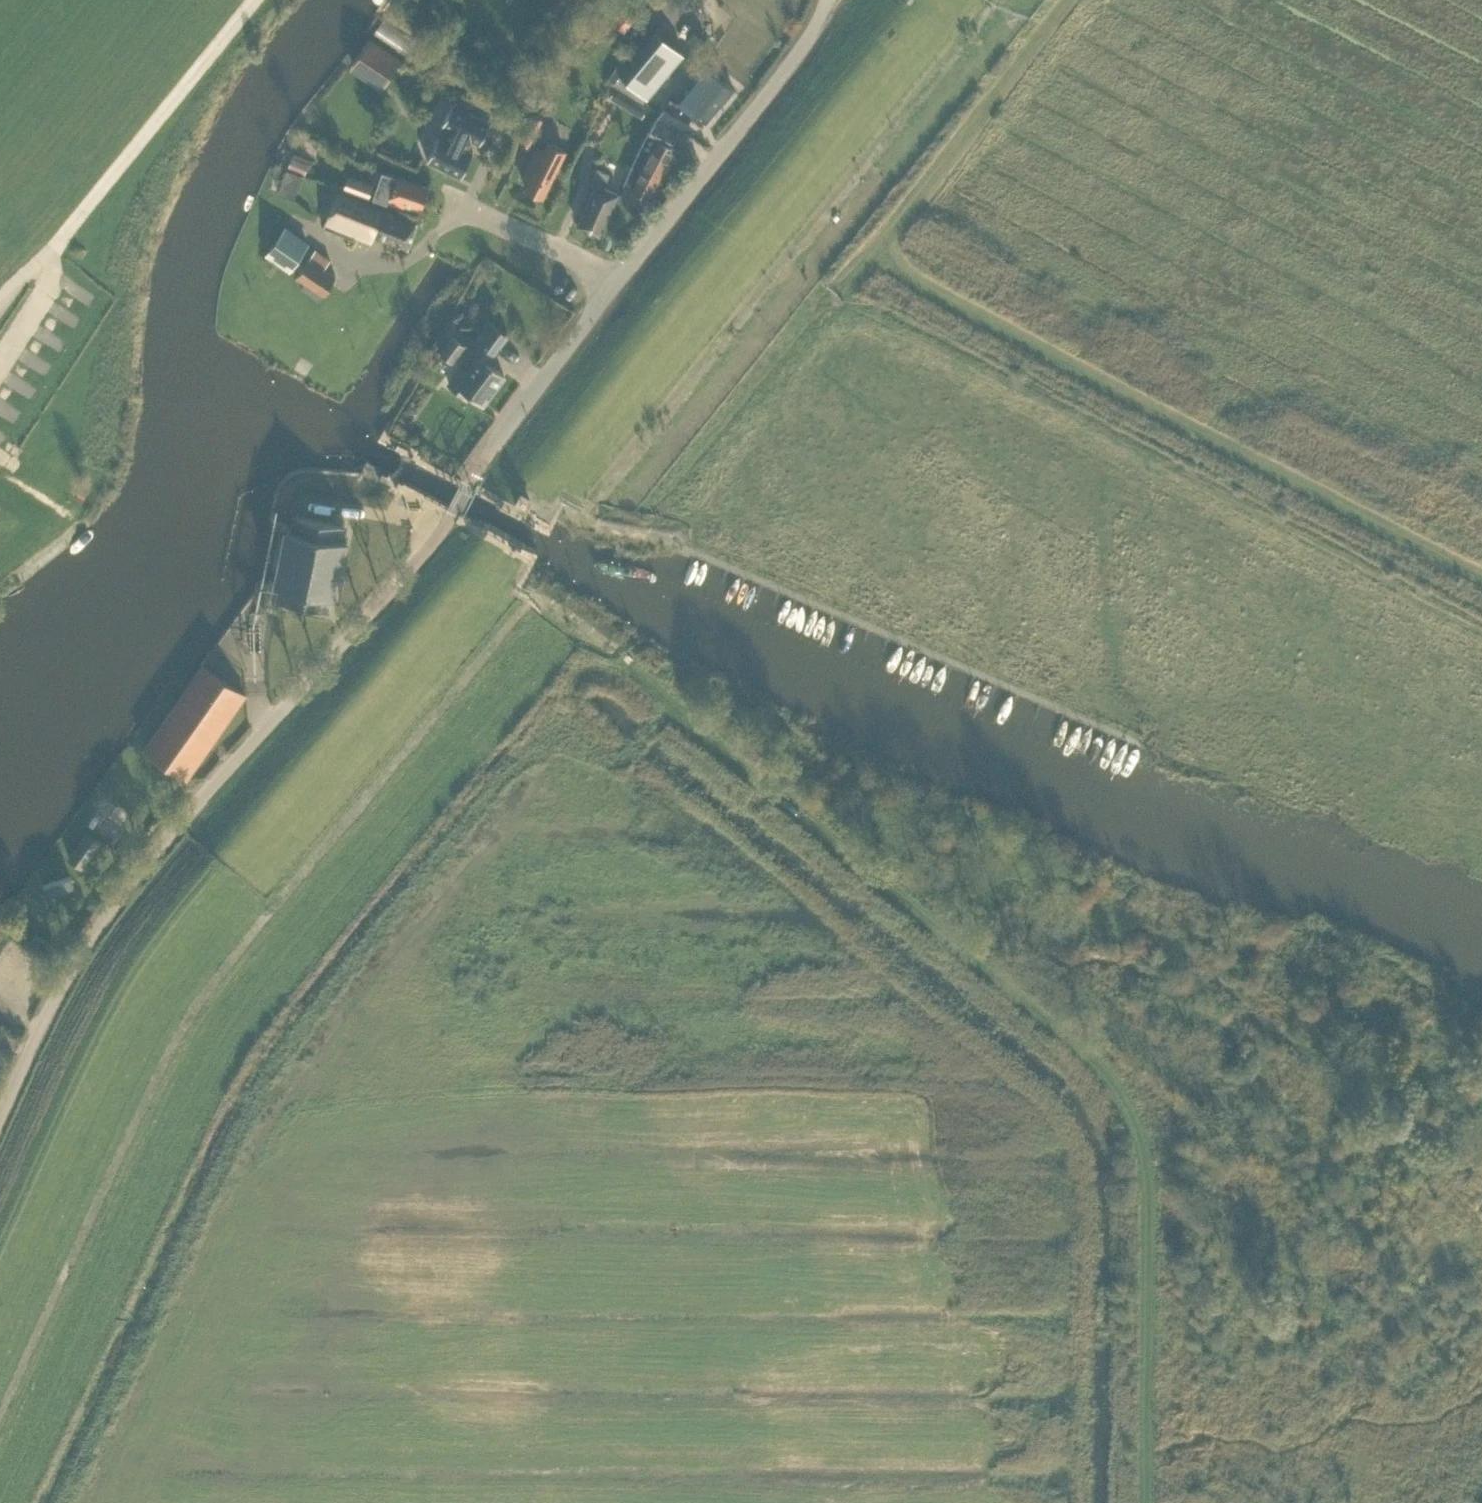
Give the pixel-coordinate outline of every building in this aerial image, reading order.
[(615,22),(627,31),(642,11),(630,2),(615,22)] [(648,97),(684,53),(656,30),(620,73),(648,97)] [(370,38),(350,68),(380,88),(400,58),(370,38)] [(694,111),(706,122),(735,88),(709,66),(679,102),(675,106),(690,115),(694,111)] [(645,112),(649,106),(617,87),(613,93),(612,94),(644,114),(645,112)] [(657,117),(679,130),(681,131),(691,116),(690,115),(675,106),(679,102),(670,94),(657,117)] [(490,121),(452,102),(443,122),(445,123),(427,159),(462,176),(474,151),(467,147),(473,137),(481,141),(490,121)] [(650,132),(672,145),(679,130),(657,117),(650,132)] [(530,151),(538,133),(530,129),(522,146),(530,151)] [(635,159),(623,184),(650,197),(675,147),(672,145),(650,132),(649,131),(635,159)] [(523,177),(527,180),(524,186),(545,196),(566,150),(547,141),(543,149),(537,146),(523,177)] [(311,158),(295,152),(289,166),(305,173),(311,158)] [(278,166),(274,176),(283,179),(286,168),(278,166)] [(595,184),(576,226),(600,236),(619,192),(605,186),(610,173),(597,168),(591,182),(595,184)] [(374,183),(349,174),(344,188),(369,197),(374,183)] [(429,186),(396,175),(390,192),(377,188),(373,198),(387,203),(388,201),(404,207),(405,202),(422,208),(429,186)] [(383,208),(384,206),(340,189),(324,227),(354,239),(356,235),(372,241),(374,236),(408,248),(419,216),(399,209),(397,214),(383,208)] [(308,243),(284,227),(266,253),(290,270),(308,243)] [(607,235),(602,247),(610,251),(615,239),(607,235)] [(296,277),(324,295),(337,275),(325,267),(330,258),(316,248),(296,277)] [(471,393),(484,402),(505,374),(487,361),(507,334),(488,319),(465,350),(474,357),(465,369),(460,365),(447,382),(468,398),(471,393)] [(452,335),(440,351),(439,350),(433,358),(439,363),(445,355),(453,361),(465,345),(452,335)] [(531,500),(522,495),(517,505),(525,510),(531,500)] [(293,512),(289,526),(285,525),(272,584),(279,585),(276,598),(330,610),(333,596),(339,598),(352,538),(345,536),(348,523),(293,512)] [(206,663),(146,749),(191,781),(251,695),(206,663)] [(70,857),(82,866),(102,839),(90,830),(70,857)]
